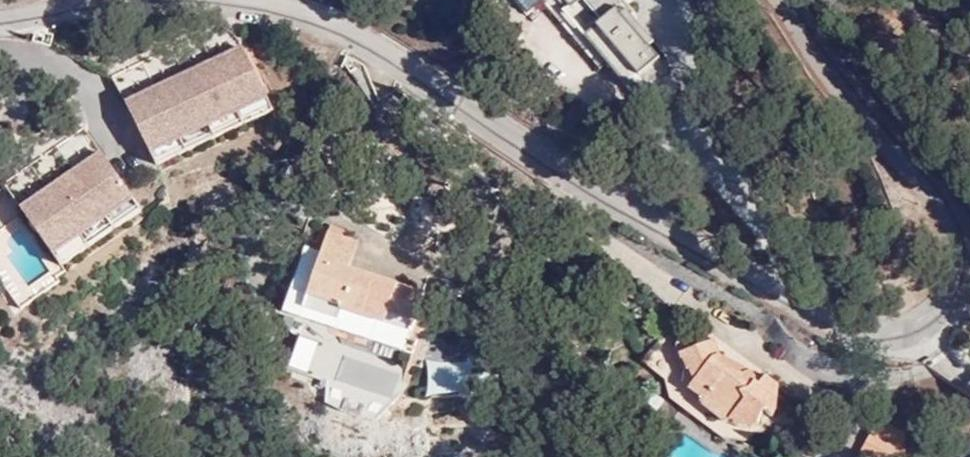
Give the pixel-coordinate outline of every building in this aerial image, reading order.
[(627,88),(636,99),(644,106),(648,108),(662,108),(666,105),(672,100),(675,93),(676,85),(672,74),(649,46),(652,43),(630,17),(634,14),(623,0),(541,0),(599,71),(607,64),(627,88)] [(153,168),(269,111),(239,48),(122,106),(153,168)] [(98,159),(19,213),(57,268),(136,214),(98,159)] [(329,226),(327,234),(348,240),(350,233),(329,226)] [(358,244),(327,234),(307,296),(341,307),(339,314),(340,314),(383,328),(383,326),(409,335),(422,296),(349,272),(358,244)] [(340,314),(339,314),(341,307),(307,296),(301,315),(336,326),(340,314)] [(312,377),(321,344),(300,338),(291,371),(312,377)] [(720,361),(721,356),(714,339),(678,355),(685,371),(683,382),(693,389),(691,391),(704,401),(705,409),(726,425),(728,422),(732,416),(745,426),(758,423),(764,408),(775,416),(779,384),(767,375),(761,383),(752,370),(743,375),(732,372),(720,361)] [(752,370),(721,356),(720,361),(732,372),(743,375),(752,370)] [(732,416),(728,422),(738,430),(746,432),(756,429),(758,423),(745,426),(732,416)] [(903,434),(876,420),(863,445),(887,456),(902,456),(903,434)] [(857,456),(887,456),(863,445),(857,456)]
